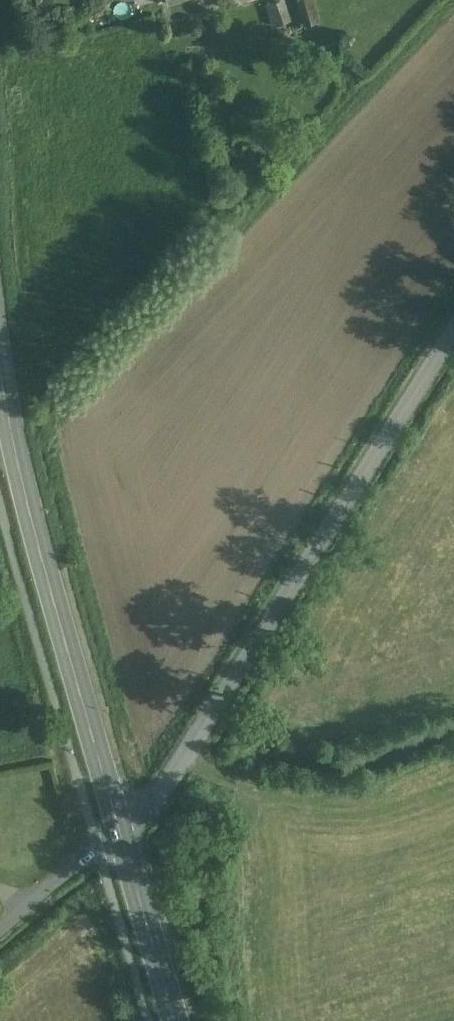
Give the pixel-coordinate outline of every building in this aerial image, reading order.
[(276,25),(292,18),(284,0),(272,0),(266,2),(276,25)]
